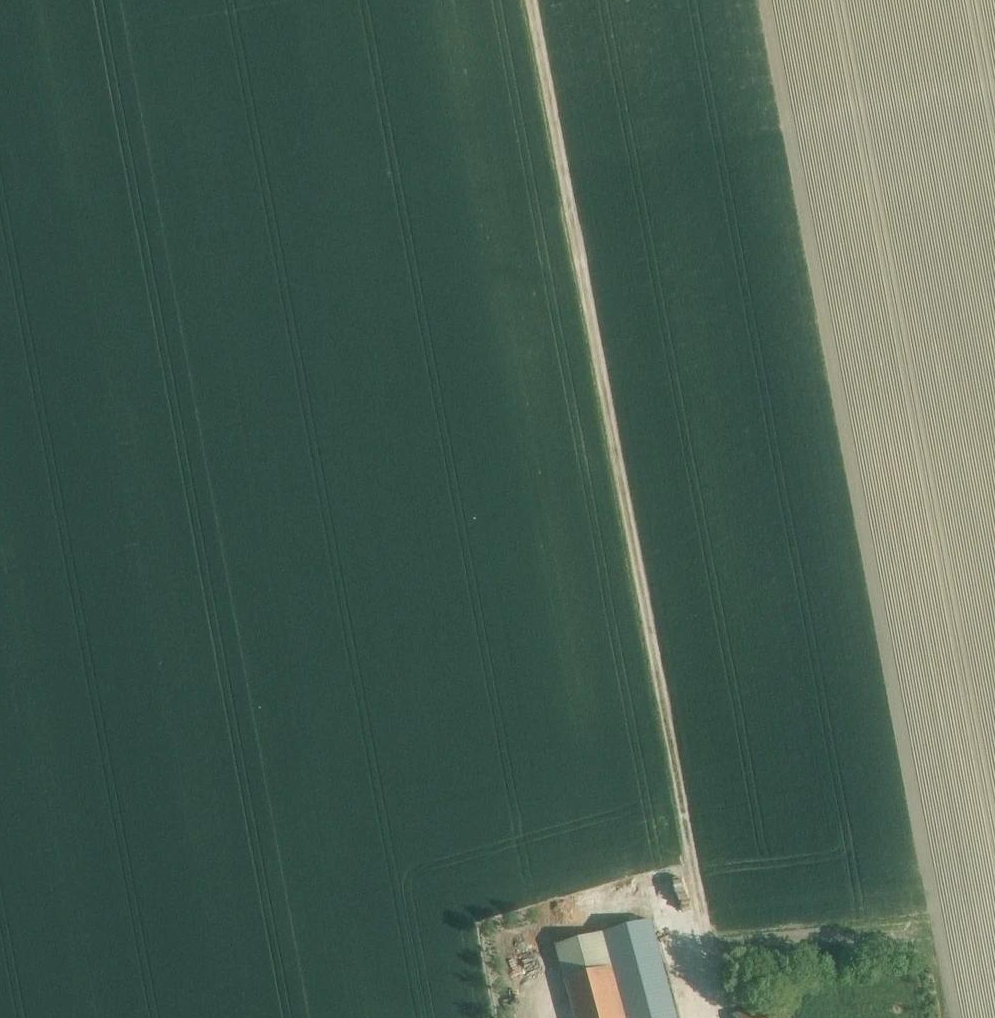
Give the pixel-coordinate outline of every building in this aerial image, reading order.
[(663,956),(653,920),(607,932),(629,1017),(678,1017),(663,956)] [(614,969),(605,933),(559,945),(577,1017),(627,1017),(614,969)]
